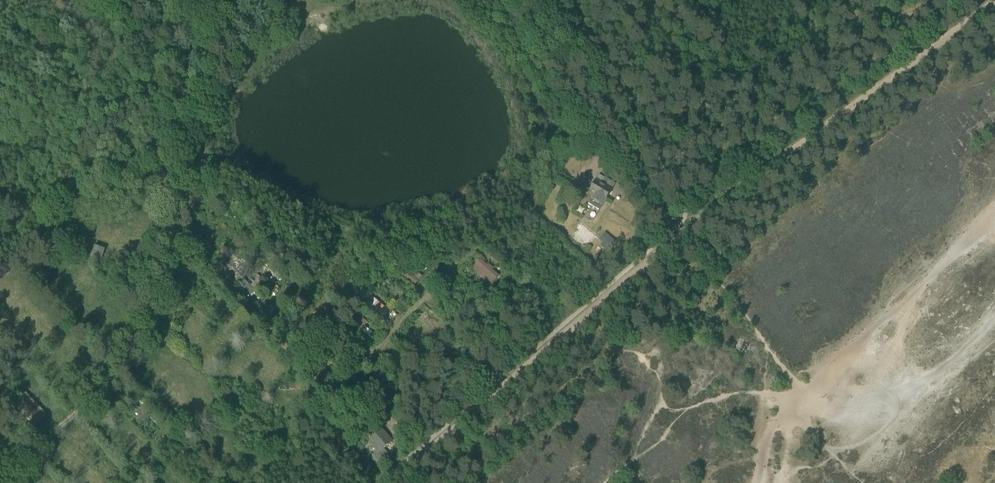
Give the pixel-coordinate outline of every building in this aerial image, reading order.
[(596,179),(589,190),(595,193),(588,204),(599,210),(596,214),(597,214),(615,184),(604,177),(601,183),(596,179)] [(605,233),(599,239),(602,242),(600,245),(607,251),(615,242),(605,233)] [(90,256),(100,261),(105,250),(95,245),(90,256)] [(489,265),(488,266),(480,258),(475,264),(475,265),(473,267),(478,272),(477,273),(483,278),(482,279),(485,282),(487,280),(492,284),(499,276),(492,269),(492,268),(489,265)] [(401,276),(415,285),(421,275),(406,267),(401,276)] [(256,273),(252,279),(259,284),(263,278),(256,273)] [(398,301),(404,293),(387,279),(380,288),(398,301)] [(484,285),(481,289),(486,293),(489,290),(484,285)] [(381,319),(388,308),(369,295),(361,305),(381,319)] [(419,313),(440,330),(445,325),(423,307),(419,313)] [(359,317),(353,329),(371,337),(376,325),(359,317)] [(26,409),(21,413),(30,422),(42,410),(34,401),(30,405),(27,403),(32,399),(25,392),(13,403),(19,410),(23,406),(26,409)] [(392,442),(381,430),(369,440),(377,450),(372,454),(379,462),(388,454),(384,449),(392,442)] [(355,449),(351,452),(356,458),(360,455),(355,449)]
